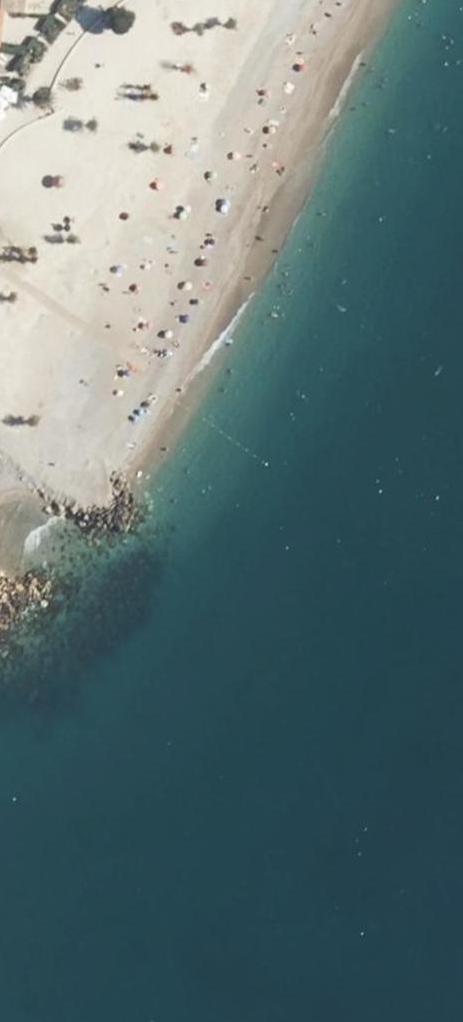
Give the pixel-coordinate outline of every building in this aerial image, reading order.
[(0,13),(41,12),(40,0),(0,0),(0,15),(0,13)]
